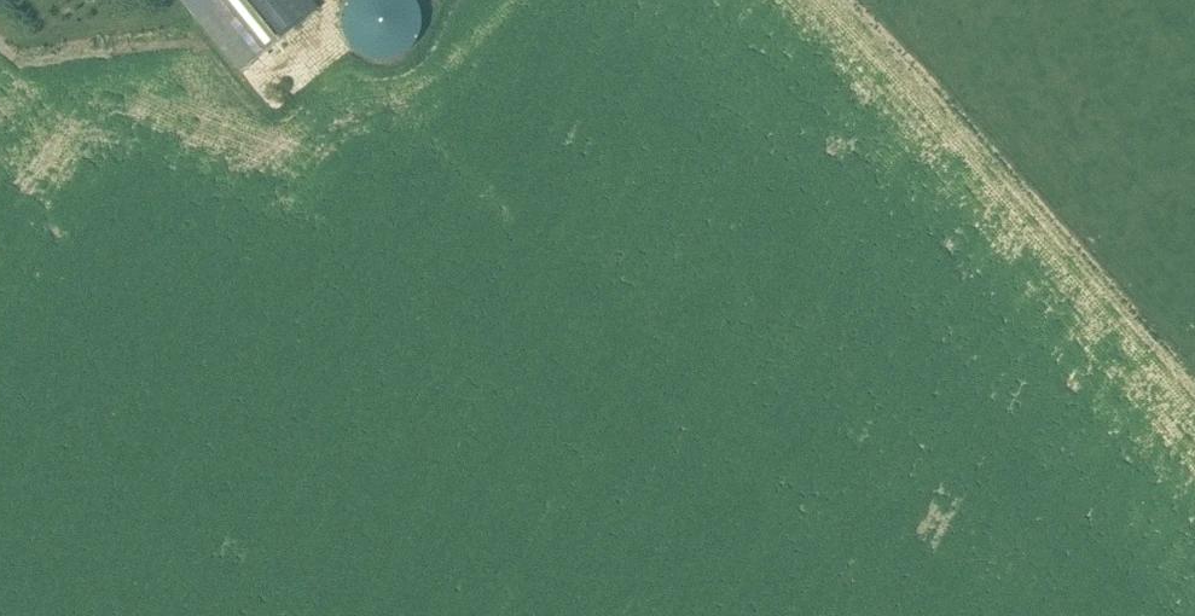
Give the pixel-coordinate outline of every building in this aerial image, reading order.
[(201,24),(240,71),(320,7),(314,0),(182,0),(201,24)] [(341,15),(342,27),(346,38),(354,48),(364,55),(376,59),(388,59),(400,55),(410,48),(417,38),(421,26),(421,16),(419,5),(416,0),(346,0),(344,4),(341,15)]
